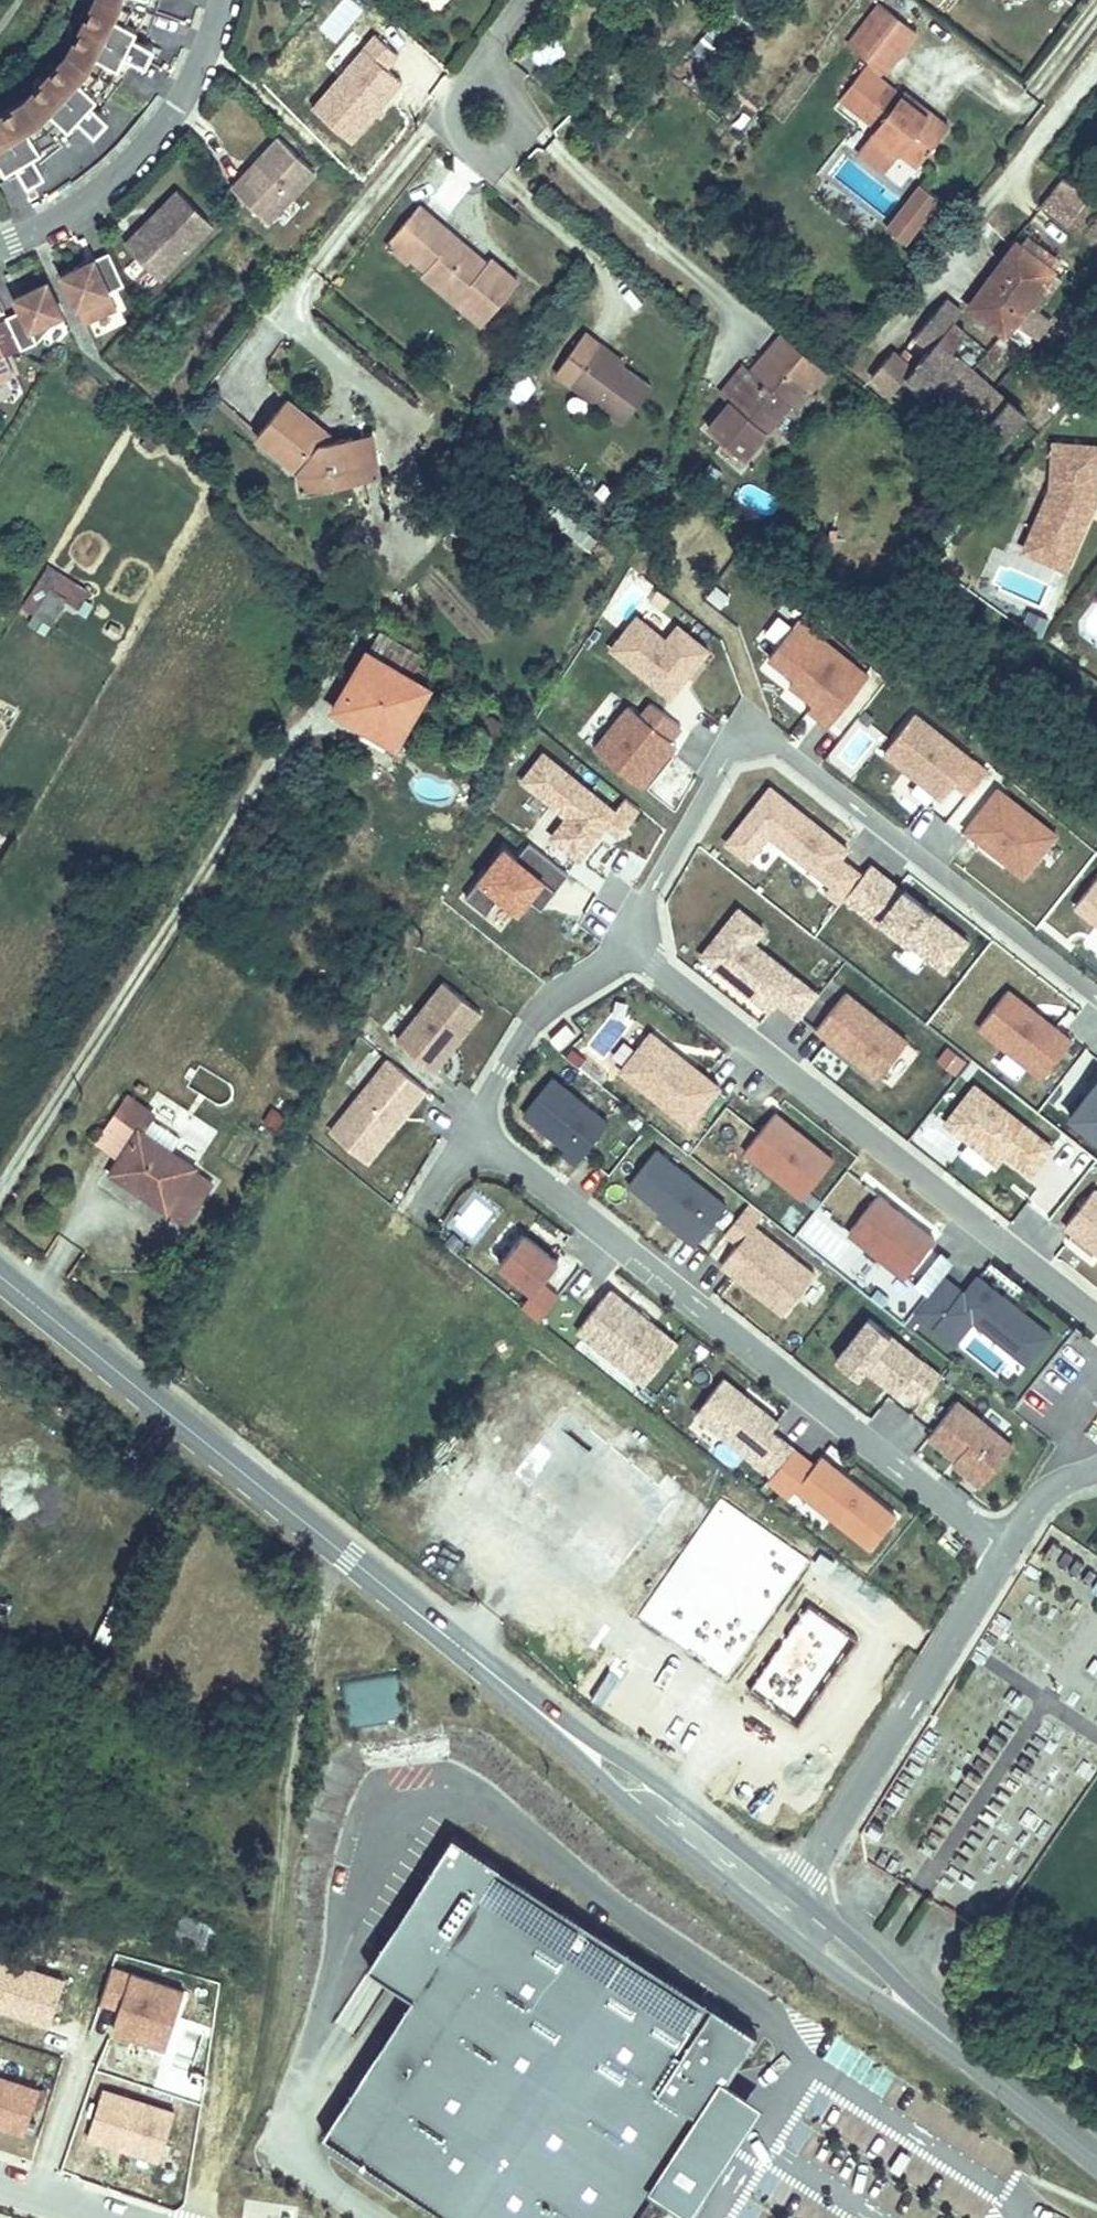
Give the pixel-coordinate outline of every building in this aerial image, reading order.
[(81,102),(64,87),(76,74),(92,88),(127,33),(108,24),(115,9),(135,18),(140,0),(75,0),(75,1),(62,31),(20,79),(0,91),(0,163),(15,156),(4,137),(19,129),(30,148),(81,102)] [(917,29),(882,2),(851,43),(886,70),(917,29)] [(135,18),(115,9),(108,24),(127,33),(135,36),(142,22),(135,18)] [(337,141),(385,79),(368,66),(379,52),(355,33),(297,110),(337,141)] [(92,88),(76,74),(64,87),(81,102),(87,107),(99,94),(92,88)] [(871,100),(851,130),(865,139),(861,145),(910,179),(937,138),(890,105),(886,110),(871,100)] [(30,148),(19,129),(4,137),(15,156),(19,163),(34,155),(30,148)] [(315,173),(278,140),(232,190),(269,223),(315,173)] [(918,178),(884,222),(907,240),(942,196),(918,178)] [(1065,225),(1087,197),(1062,178),(1040,206),(1065,225)] [(161,281),(214,226),(178,192),(156,215),(160,219),(154,225),(150,221),(126,247),(161,281)] [(416,205),(385,245),(411,267),(416,260),(432,272),(428,279),(456,303),(465,292),(494,315),(524,279),(496,255),(485,267),(456,243),(460,239),(416,205)] [(154,225),(160,219),(156,215),(150,221),(154,225)] [(1050,264),(1015,239),(967,303),(1002,328),(1050,264)] [(123,286),(110,255),(65,276),(86,323),(118,308),(110,292),(123,286)] [(40,344),(64,316),(48,283),(15,298),(21,311),(4,320),(16,352),(40,344)] [(935,339),(961,312),(945,297),(914,331),(928,344),(903,370),(922,388),(931,378),(979,424),(970,434),(988,451),(1018,420),(953,357),(935,339)] [(586,332),(555,371),(623,425),(650,388),(604,352),(606,348),(586,332)] [(762,353),(787,375),(804,354),(779,334),(762,353)] [(14,369),(0,339),(0,375),(14,369)] [(753,374),(726,405),(706,431),(741,460),(787,404),(773,392),(787,375),(762,353),(748,369),(753,374)] [(787,375),(802,387),(812,395),(829,375),(804,354),(787,375)] [(716,396),(726,405),(753,374),(748,369),(742,365),(716,396)] [(922,388),(903,370),(896,378),(914,396),(922,388)] [(522,401),(538,383),(525,372),(509,390),(522,401)] [(773,392),(787,404),(802,387),(787,375),(773,392)] [(9,389),(4,377),(0,379),(0,393),(9,389)] [(364,482),(355,434),(342,436),(286,402),(261,442),(304,470),(309,496),(364,482)] [(377,432),(355,434),(364,482),(388,477),(377,432)] [(988,451),(970,434),(962,442),(980,459),(988,451)] [(1055,443),(1051,489),(1033,529),(1048,536),(1040,555),(1066,567),(1089,516),(1084,514),(1089,503),(1094,506),(1096,498),(1096,446),(1055,443)] [(1089,516),(1094,506),(1089,503),(1084,514),(1089,516)] [(1048,536),(1033,529),(1025,549),(1040,555),(1048,536)] [(49,563),(29,595),(42,603),(63,571),(49,563)] [(659,703),(696,656),(666,632),(654,647),(625,623),(599,656),(659,703)] [(818,732),(857,681),(786,626),(757,663),(783,684),(778,690),(802,709),(797,715),(818,732)] [(335,701),(366,724),(394,745),(431,697),(373,653),(335,701)] [(917,707),(882,750),(955,810),(990,767),(917,707)] [(630,794),(657,759),(652,755),(659,746),(669,733),(639,710),(629,723),(617,713),(583,756),(630,794)] [(394,745),(366,724),(358,736),(385,757),(394,745)] [(657,759),(664,750),(659,746),(652,755),(657,759)] [(608,841),(629,816),(613,804),(603,817),(532,760),(510,788),(555,824),(540,843),(567,865),(594,830),(608,841)] [(1049,835),(991,790),(958,832),(1016,876),(1049,835)] [(831,851),(759,794),(715,850),(737,867),(757,841),(820,890),(814,898),(829,909),(834,904),(851,881),(824,860),(831,851)] [(525,910),(539,892),(545,896),(557,880),(517,849),(505,865),(492,855),(454,904),(475,920),(488,903),(507,917),(517,904),(525,910)] [(869,926),(892,896),(860,871),(853,879),(867,891),(851,912),(869,926)] [(1072,904),(1096,924),(1096,873),(1072,904)] [(851,912),(867,891),(853,879),(851,881),(834,904),(848,916),(851,912)] [(530,914),(545,896),(539,892),(525,910),(530,914)] [(956,946),(892,896),(869,926),(933,976),(956,946)] [(809,1000),(742,948),(753,934),(728,915),(691,962),(760,1016),(767,1007),(789,1025),(809,1000)] [(1062,1045),(997,995),(968,1032),(1033,1082),(1062,1045)] [(426,1084),(472,1025),(436,996),(389,1055),(426,1084)] [(868,1083),(897,1046),(835,998),(806,1034),(868,1083)] [(690,1126),(723,1083),(649,1025),(616,1068),(690,1126)] [(546,1057),(562,1042),(552,1032),(537,1048),(546,1057)] [(1059,1120),(1096,1149),(1096,1071),(1059,1120)] [(360,1177),(417,1103),(380,1074),(323,1148),(360,1177)] [(1042,1151),(965,1090),(935,1128),(987,1168),(995,1157),(1021,1178),(1042,1151)] [(568,1175),(600,1135),(543,1091),(515,1126),(557,1159),(553,1164),(568,1175)] [(793,1204),(823,1166),(764,1120),(734,1159),(793,1204)] [(144,1128),(116,1176),(174,1212),(203,1164),(144,1128)] [(718,1218),(647,1162),(620,1196),(676,1241),(673,1245),(687,1257),(718,1218)] [(1085,1193),(1056,1230),(1096,1263),(1096,1203),(1085,1193)] [(895,1283),(925,1245),(868,1201),(838,1239),(895,1283)] [(805,1287),(745,1239),(755,1226),(741,1215),(717,1245),(730,1255),(713,1277),(775,1325),(805,1287)] [(551,1271),(516,1244),(493,1273),(527,1300),(515,1315),(534,1330),(552,1307),(534,1292),(551,1271)] [(1041,1343),(967,1285),(953,1302),(931,1284),(903,1320),(944,1352),(962,1329),(1018,1372),(1041,1343)] [(669,1352),(602,1299),(570,1340),(637,1393),(669,1352)] [(932,1388),(860,1331),(827,1372),(848,1389),(855,1380),(888,1407),(894,1399),(898,1395),(916,1409),(932,1388)] [(1021,1393),(1044,1368),(1034,1359),(1011,1384),(1021,1393)] [(763,1486),(784,1459),(762,1442),(769,1434),(715,1390),(687,1425),(763,1486)] [(916,1409),(898,1395),(894,1399),(912,1414),(916,1409)] [(511,1477),(623,1563),(677,1493),(565,1407),(511,1477)] [(1004,1457),(948,1413),(920,1449),(947,1470),(962,1482),(958,1486),(973,1497),(1004,1457)] [(888,1528),(813,1468),(806,1477),(784,1459),(763,1486),(759,1491),(782,1509),(788,1500),(863,1559),(888,1528)] [(962,1482),(947,1470),(944,1474),(958,1486),(962,1482)] [(342,1723),(400,1721),(399,1679),(341,1680),(342,1723)] [(463,2217),(637,2217),(655,2190),(687,2213),(764,2103),(726,2076),(758,2033),(453,1835),(371,1963),(418,1992),(328,2135),(463,2217)] [(172,1949),(202,1955),(208,1926),(179,1920),(172,1949)] [(208,1926),(202,1955),(215,1959),(222,1930),(208,1926)] [(166,2047),(185,1988),(111,1965),(99,2004),(118,2009),(111,2030),(166,2047)] [(368,1981),(389,1993),(382,2005),(396,2013),(410,1988),(375,1968),(368,1981)] [(0,2069),(0,2120),(22,2127),(36,2080),(0,2069)] [(99,2082),(85,2130),(158,2152),(172,2104),(99,2082)] [(246,2217),(297,2217),(297,2206),(248,2203),(246,2217)]
